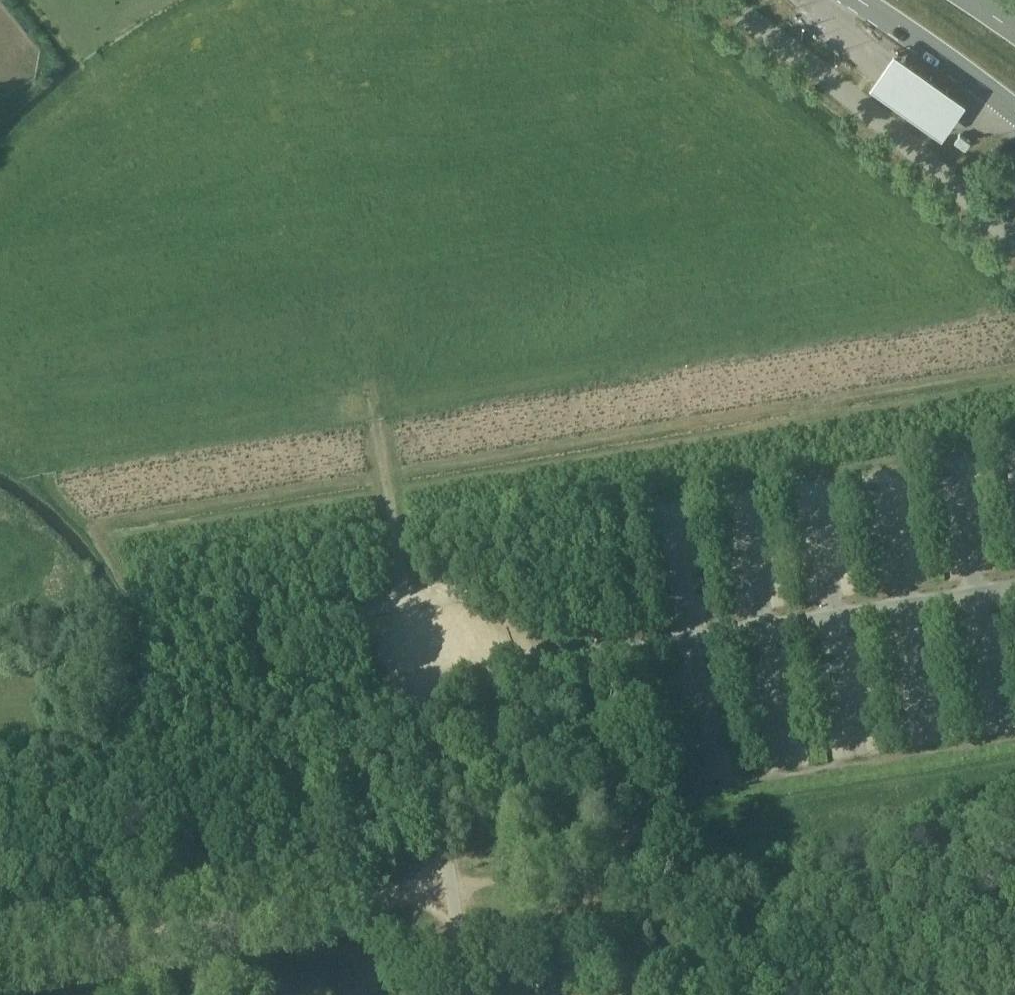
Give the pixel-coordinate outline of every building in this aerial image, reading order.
[(969,98),(898,49),(874,84),(946,132),(969,98)] [(965,148),(971,141),(960,134),(955,141),(965,148)]
